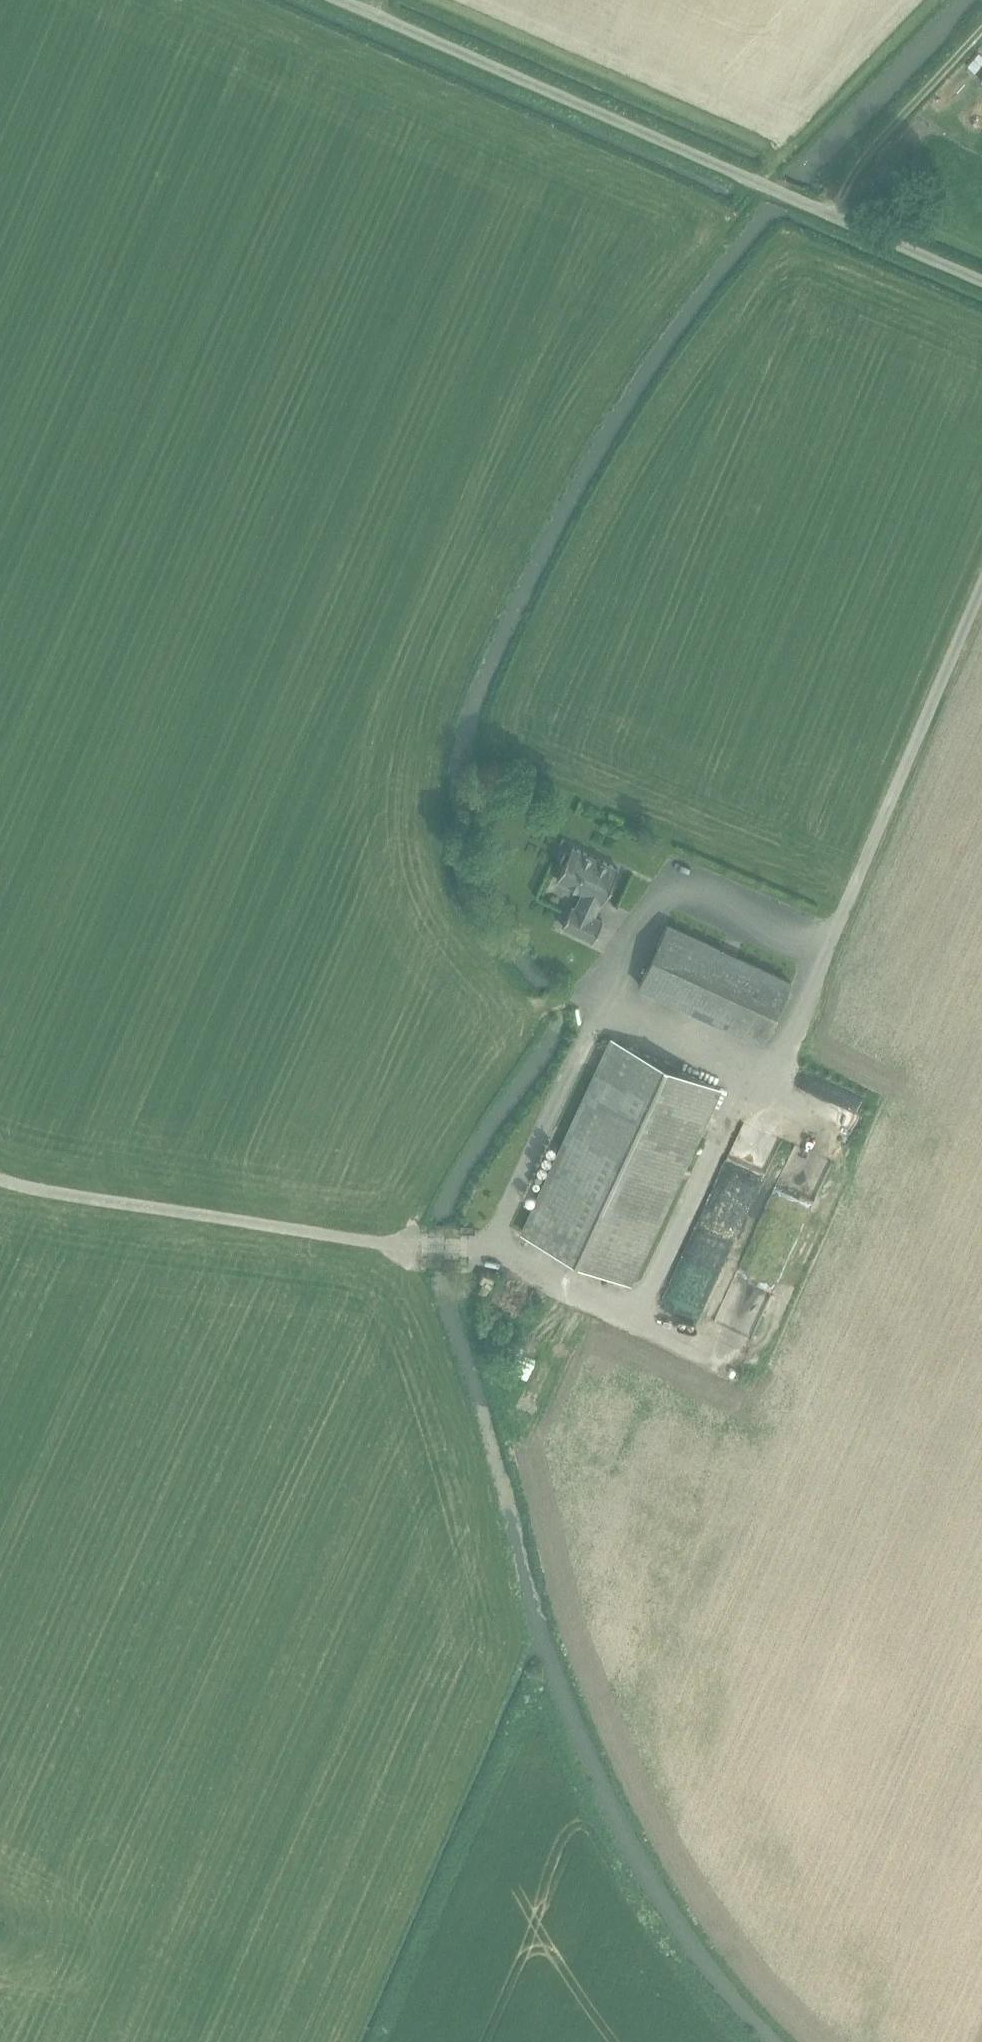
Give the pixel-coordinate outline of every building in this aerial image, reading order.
[(619,867),(574,846),(571,851),(567,851),(562,862),(564,865),(557,881),(582,893),(576,907),(574,906),(563,928),(593,942),(603,919),(596,916),(619,867)] [(667,925),(640,985),(764,1043),(792,983),(667,925)] [(611,1037),(521,1232),(633,1284),(723,1088),(611,1037)] [(837,1102),(837,1122),(856,1123),(857,1103),(837,1102)] [(748,1151),(741,1147),(719,1190),(737,1199),(769,1136),(759,1131),(748,1151)] [(704,1219),(673,1294),(692,1302),(723,1227),(704,1219)]
